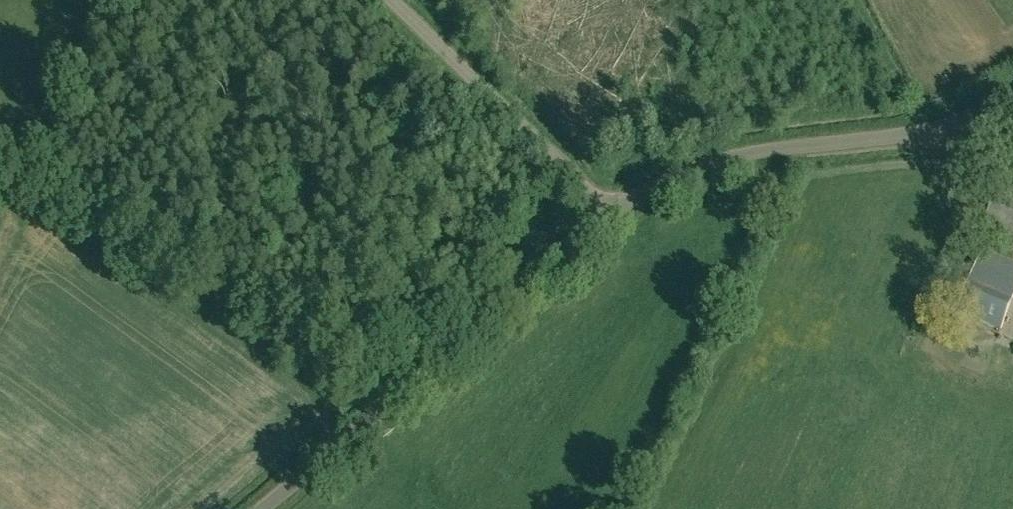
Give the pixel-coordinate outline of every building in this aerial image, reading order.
[(992,193),(981,220),(1012,234),(1012,202),(992,193)] [(1012,304),(1012,263),(986,252),(961,312),(1003,329),(1012,304)]
